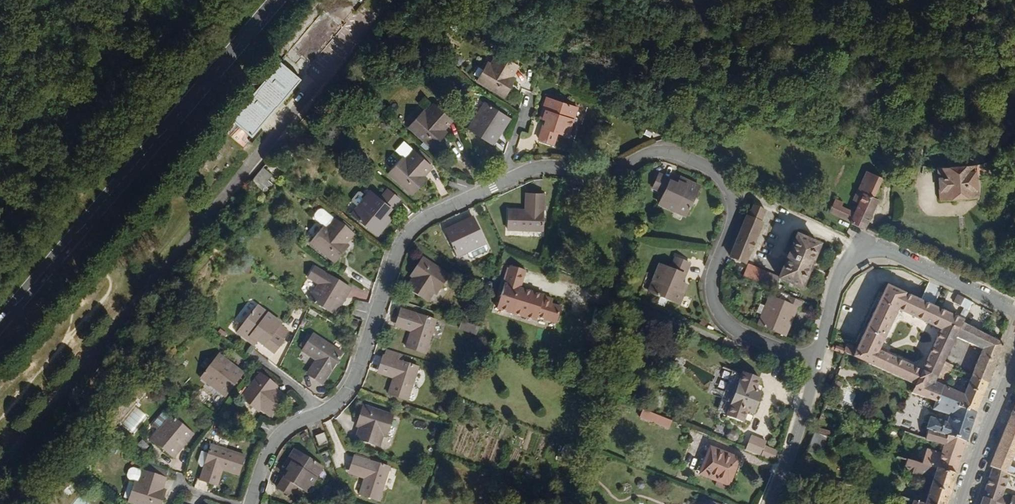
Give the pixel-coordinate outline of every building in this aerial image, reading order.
[(297,58),(309,66),(342,25),(317,5),(270,63),(263,57),(242,83),(248,87),(225,117),(253,139),(296,85),(297,80),(300,77),(291,63),(297,58)] [(517,64),(514,63),(512,62),(515,57),(502,49),(499,54),(496,52),(489,63),(486,62),(475,81),(503,97),(510,85),(506,83),(510,76),(517,64)] [(300,77),(309,66),(297,58),(291,63),(300,77)] [(514,78),(510,76),(506,83),(510,85),(514,78)] [(568,135),(577,106),(546,97),(540,118),(545,119),(539,139),(553,143),(557,132),(568,135)] [(433,148),(442,138),(439,135),(444,129),(453,119),(435,103),(427,113),(424,110),(409,127),(433,148)] [(493,145),(510,119),(486,103),(468,129),(493,145)] [(439,135),(442,138),(448,132),(444,129),(439,135)] [(418,180),(423,174),(431,165),(414,149),(405,159),(402,157),(388,173),(413,194),(421,184),(418,180)] [(975,170),(967,164),(937,167),(940,201),(978,198),(975,170)] [(251,181),(265,193),(276,180),(262,168),(251,181)] [(857,211),(853,219),(867,225),(881,196),(875,193),(884,176),(870,169),(857,195),(863,198),(857,211)] [(688,215),(701,185),(681,176),(679,181),(660,172),(653,186),(664,191),(659,202),(688,215)] [(427,178),(423,174),(418,180),(421,184),(427,178)] [(378,234),(392,216),(388,213),(401,196),(389,187),(381,197),(372,190),(367,196),(361,191),(358,191),(352,198),(352,201),(359,206),(352,214),(378,234)] [(528,207),(524,207),(506,207),(505,228),(542,229),(542,208),(543,193),(529,193),(528,207)] [(838,199),(833,209),(853,219),(857,211),(845,205),(846,202),(838,199)] [(750,215),(749,215),(732,255),(747,261),(763,221),(762,221),(767,208),(755,203),(750,215)] [(340,248),(346,241),(354,231),(336,216),(333,219),(327,213),(324,212),(321,213),(319,217),(317,220),(318,222),(322,226),(311,240),(336,260),(344,251),(340,248)] [(487,249),(489,247),(474,217),(446,231),(458,257),(468,252),(470,256),(474,256),(487,249)] [(798,234),(781,275),(780,276),(804,285),(821,243),(798,234)] [(349,244),(346,241),(340,248),(344,251),(349,244)] [(420,270),(416,277),(409,287),(429,301),(436,290),(439,291),(450,274),(423,256),(416,267),(420,270)] [(649,291),(678,303),(687,283),(682,281),(690,261),(676,256),(671,267),(660,263),(649,291)] [(240,267),(248,273),(253,265),(245,260),(240,267)] [(750,262),(744,276),(775,288),(780,276),(781,275),(750,262)] [(743,273),(746,266),(740,263),(737,271),(743,273)] [(335,313),(350,285),(313,265),(306,276),(318,283),(309,299),(335,313)] [(538,316),(558,322),(562,306),(552,303),(554,298),(544,296),(545,294),(520,287),(525,270),(510,266),(498,310),(537,321),(538,316)] [(412,274),(416,277),(420,270),(416,267),(412,274)] [(889,283),(856,350),(845,346),(843,351),(916,380),(912,391),(933,397),(939,381),(946,363),(956,337),(964,322),(973,302),(958,294),(955,302),(963,305),(959,316),(889,283)] [(800,306),(803,300),(782,293),(780,299),(771,295),(760,324),(786,335),(798,305),(800,306)] [(404,304),(400,317),(414,321),(413,326),(407,343),(427,350),(438,315),(404,304)] [(280,326),(281,324),(257,306),(238,331),(255,344),(258,340),(275,353),(285,341),(282,339),(288,332),(280,326)] [(414,321),(400,317),(399,322),(413,326),(414,321)] [(459,329),(476,335),(479,326),(462,320),(459,329)] [(972,374),(988,381),(1005,343),(964,322),(956,337),(981,351),(972,374)] [(548,338),(550,330),(536,326),(534,333),(548,338)] [(296,349),(301,352),(312,334),(308,331),(296,349)] [(320,364),(312,377),(323,384),(343,353),(312,334),(301,352),(316,361),(320,364)] [(225,394),(244,370),(222,352),(202,376),(225,394)] [(396,369),(395,374),(389,391),(409,397),(420,363),(386,352),(382,364),(396,369)] [(308,374),(312,377),(320,364),(316,361),(308,374)] [(946,363),(939,381),(946,384),(953,366),(946,363)] [(380,369),(395,374),(396,369),(382,364),(380,369)] [(743,379),(747,368),(740,366),(736,376),(743,379)] [(733,403),(728,415),(745,421),(750,408),(756,410),(763,390),(757,388),(762,374),(747,368),(743,379),(736,376),(723,371),(713,395),(727,400),(733,403)] [(286,396),(276,388),(269,383),(272,379),(261,371),(241,397),(258,410),(261,408),(271,415),(286,396)] [(939,396),(977,410),(988,381),(972,374),(965,391),(946,384),(939,381),(933,397),(938,399),(939,396)] [(269,383),(276,388),(279,384),(272,379),(269,383)] [(607,395),(604,403),(611,405),(613,397),(607,395)] [(928,429),(965,443),(977,410),(939,396),(938,399),(935,407),(951,413),(946,424),(932,419),(928,429)] [(722,412),(728,415),(733,403),(727,400),(722,412)] [(118,420),(131,431),(146,413),(132,403),(118,420)] [(363,405),(359,417),(363,419),(361,427),(357,439),(380,446),(384,434),(388,435),(394,415),(363,405)] [(680,432),(683,424),(643,409),(640,417),(680,432)] [(173,457),(193,433),(165,410),(152,426),(157,431),(151,439),(173,457)] [(994,466),(1011,473),(1013,474),(1014,467),(1011,465),(1014,456),(1014,423),(1007,420),(989,465),(994,466)] [(816,427),(809,448),(825,453),(832,432),(816,427)] [(941,448),(961,455),(965,443),(928,429),(925,437),(942,443),(941,448)] [(327,441),(323,431),(315,434),(319,444),(327,441)] [(746,450),(772,460),(776,451),(767,447),(769,442),(752,435),(746,450)] [(142,439),(138,445),(145,450),(150,445),(142,439)] [(202,478),(214,481),(219,467),(223,468),(240,474),(246,454),(212,443),(209,454),(205,468),(202,478)] [(729,484),(740,456),(711,445),(700,473),(729,484)] [(920,461),(956,472),(961,455),(941,448),(940,452),(924,447),(920,461)] [(305,490),(321,464),(295,448),(284,467),(288,469),(277,487),(289,495),(295,484),(305,490)] [(205,468),(209,454),(201,452),(198,463),(201,467),(205,468)] [(356,454),(352,467),(366,472),(364,476),(359,493),(378,500),(390,465),(356,454)] [(927,503),(946,503),(956,472),(920,461),(904,457),(902,462),(906,464),(904,471),(931,479),(923,503),(927,503)] [(165,478),(161,476),(163,469),(148,464),(146,472),(142,471),(139,470),(133,468),(132,468),(128,470),(126,476),(129,480),(134,481),(128,502),(135,503),(161,503),(163,498),(159,497),(161,490),(165,478)] [(1004,503),(1014,503),(1014,495),(1012,495),(1012,496),(1005,494),(1011,473),(994,466),(983,497),(1004,503)] [(219,467),(214,481),(219,483),(223,468),(219,467)] [(366,472),(352,467),(350,472),(364,476),(366,472)]
